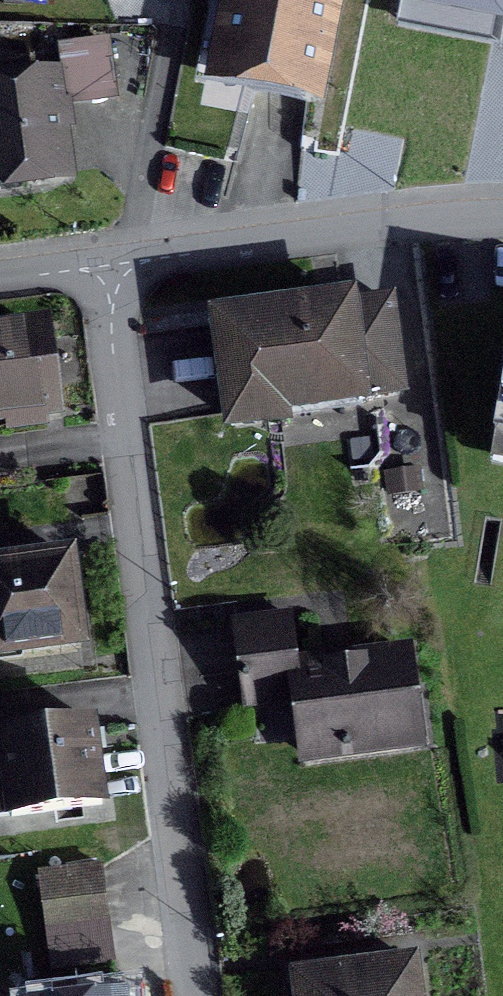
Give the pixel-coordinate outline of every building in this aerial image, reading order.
[(214,74),(312,93),(331,0),(229,0),(214,74)] [(62,178),(49,79),(0,85),(0,186),(62,178)] [(344,305),(216,322),(230,424),(276,418),(275,407),(354,397),(355,408),(357,408),(355,397),(395,392),(384,306),(344,311),(344,305)] [(37,334),(0,339),(0,417),(6,416),(8,429),(32,426),(30,413),(47,411),(37,334)] [(491,437),(502,439),(502,367),(491,437)] [(77,644),(66,560),(0,568),(0,655),(77,644)] [(241,707),(295,700),(292,669),(286,619),(231,626),(241,707)] [(402,654),(292,669),(295,700),(302,759),(414,744),(402,654)] [(87,724),(0,735),(0,755),(2,773),(0,773),(0,819),(8,818),(8,819),(98,807),(87,724)] [(49,971),(109,964),(97,868),(37,876),(49,971)] [(293,979),(296,995),(413,995),(409,965),(353,972),(293,979)]
